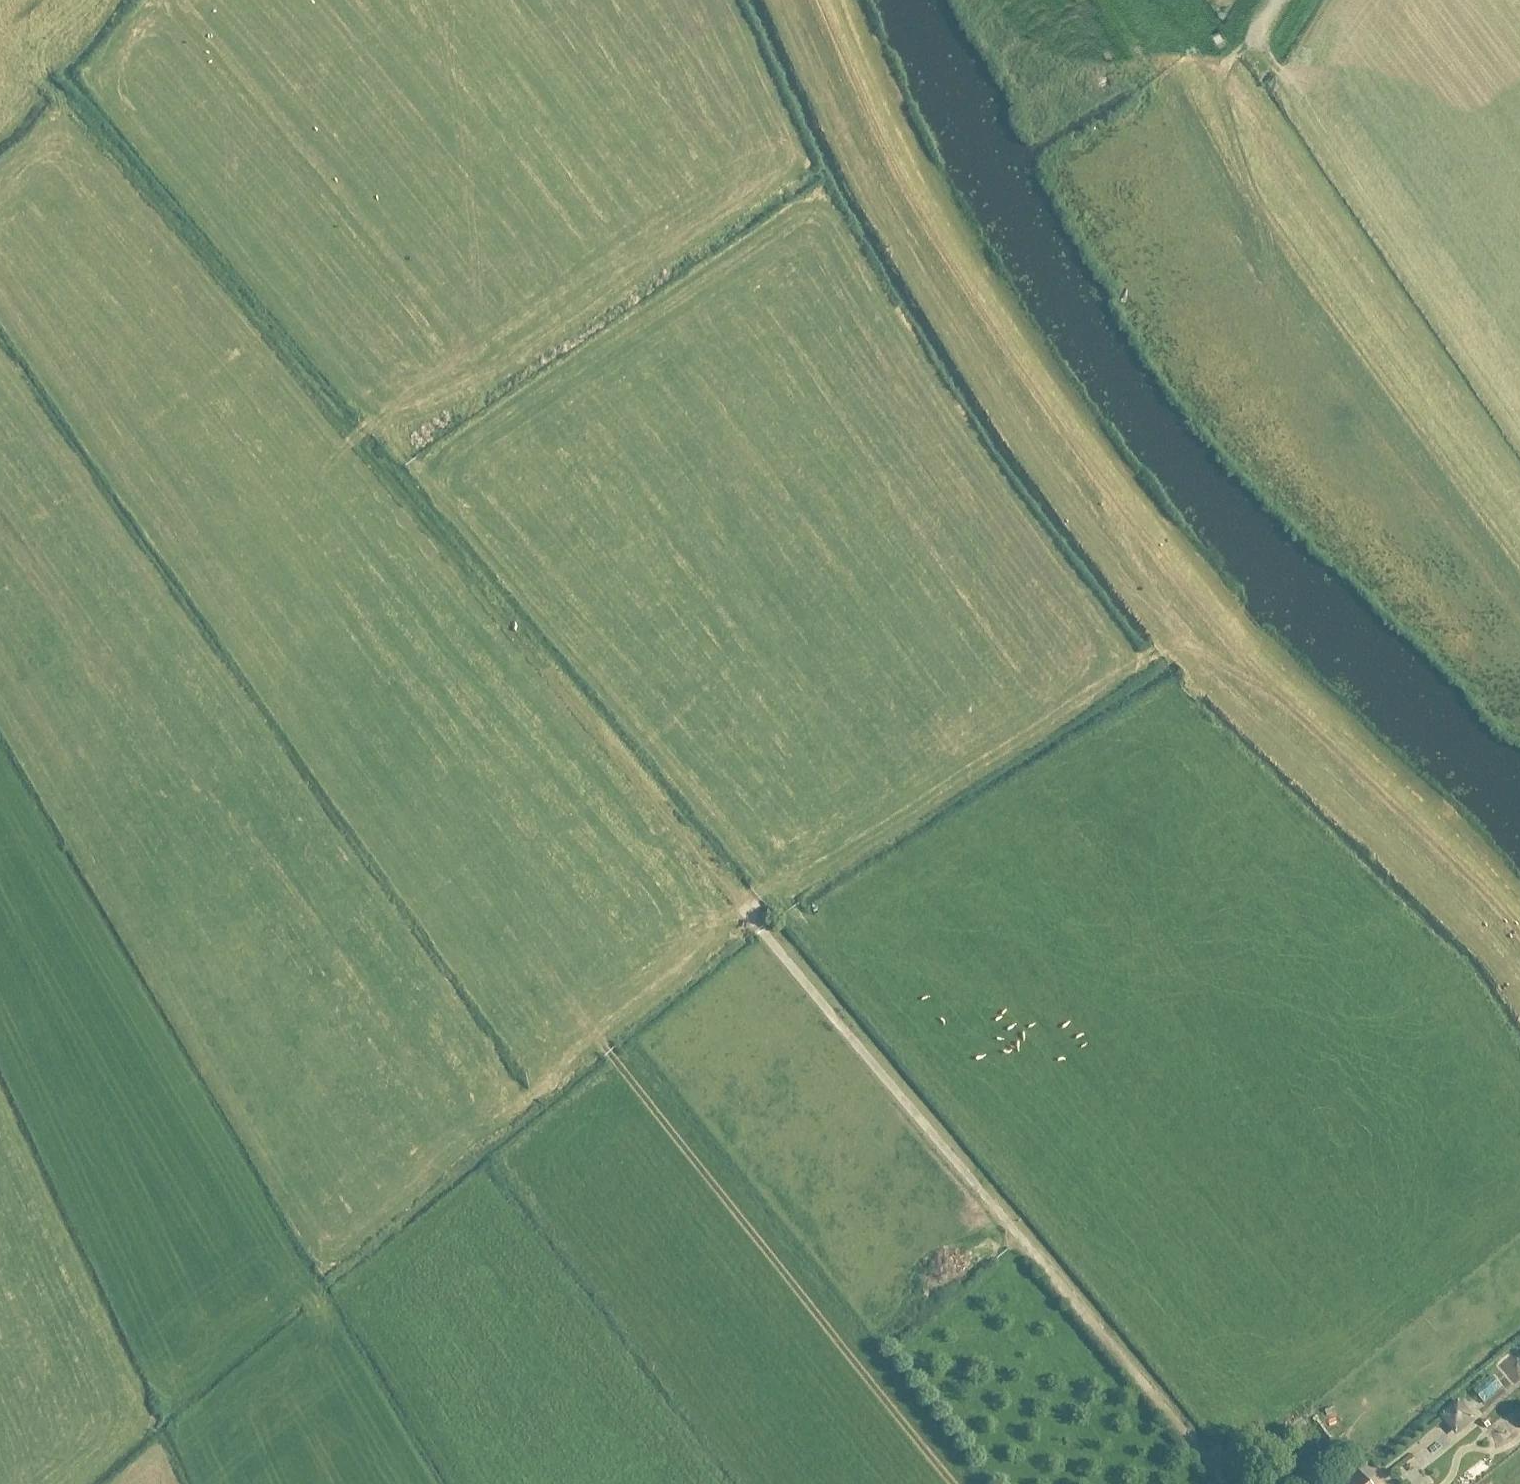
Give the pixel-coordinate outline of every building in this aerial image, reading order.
[(1492,1365),(1479,1376),(1486,1384),(1499,1373),(1492,1365)] [(1488,1396),(1508,1380),(1502,1373),(1482,1389),(1488,1396)]
